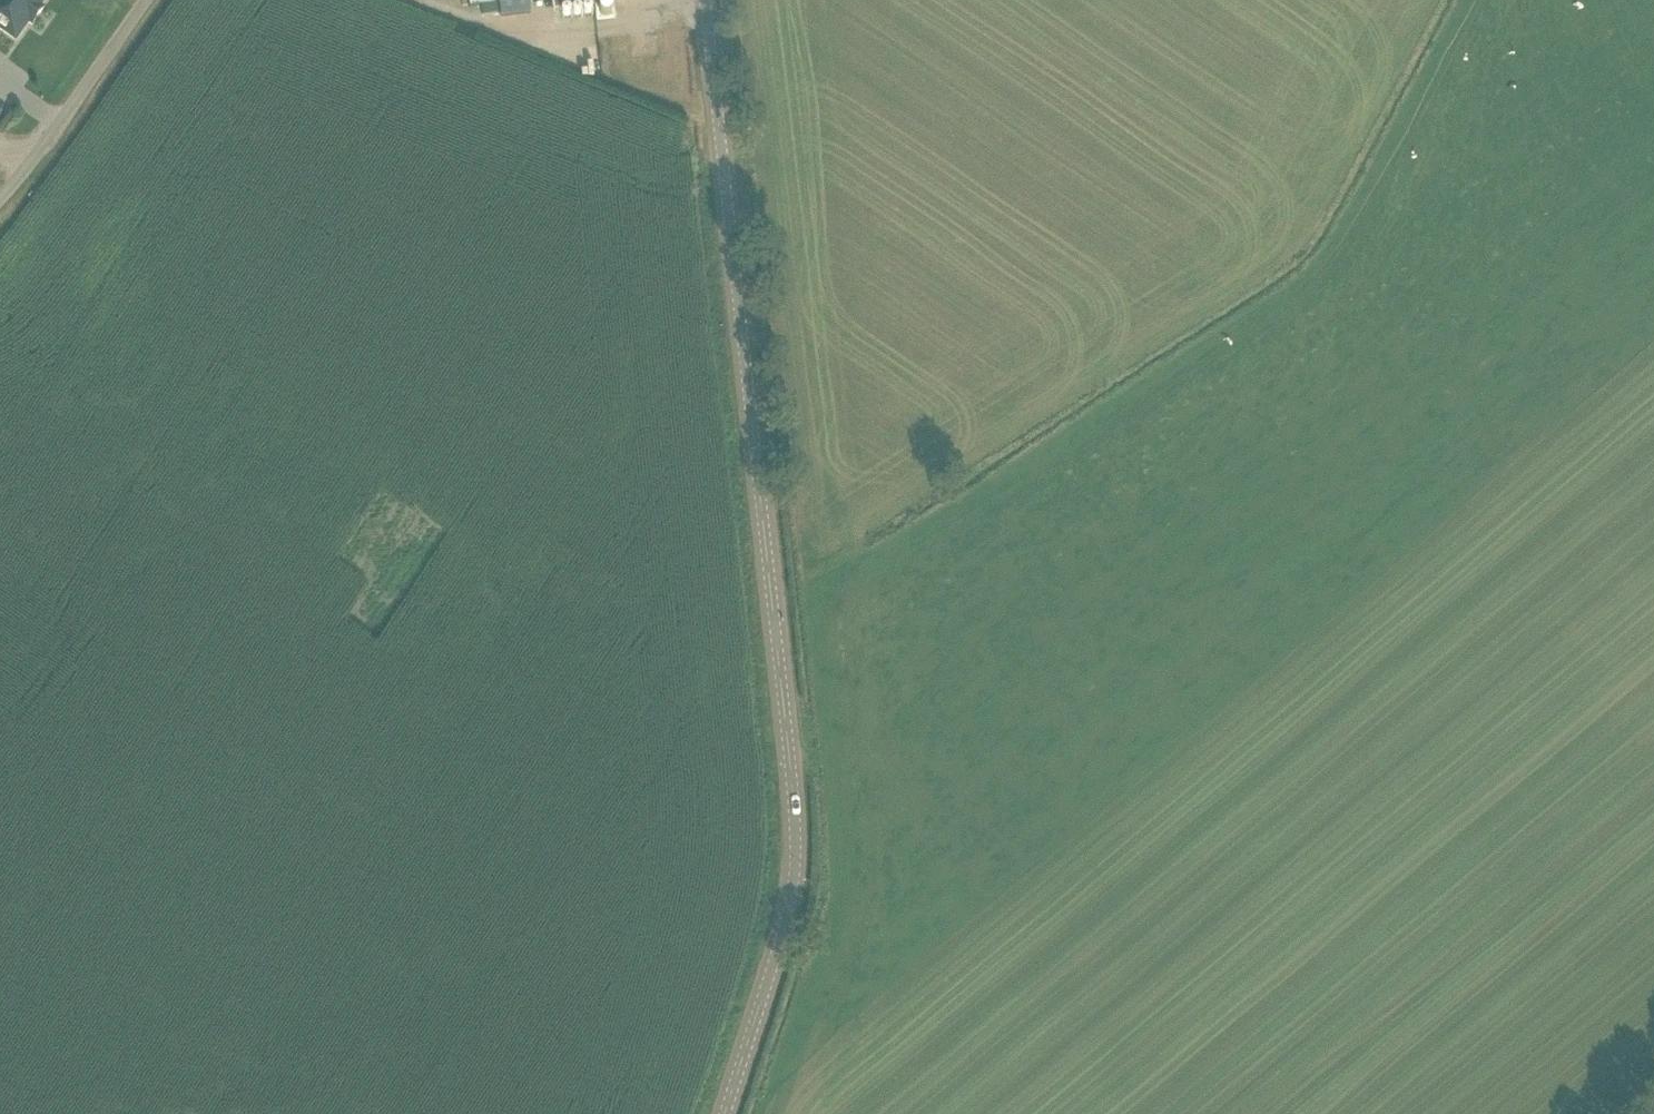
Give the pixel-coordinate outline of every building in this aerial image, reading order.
[(15,40),(28,22),(32,25),(35,20),(34,20),(39,13),(40,14),(43,9),(39,7),(44,0),(0,0),(0,29),(15,40)] [(469,7),(498,4),(499,16),(528,13),(527,0),(468,0),(469,7)] [(553,11),(592,6),(591,0),(552,0),(553,11)]
